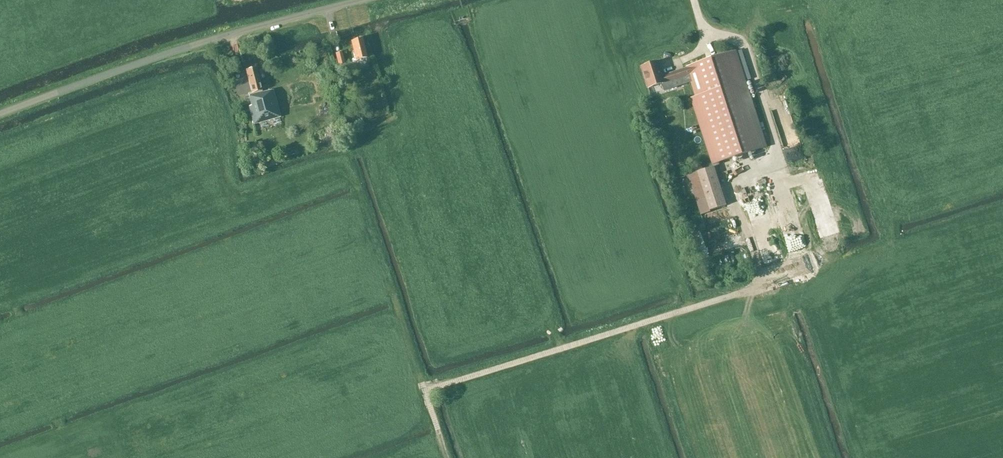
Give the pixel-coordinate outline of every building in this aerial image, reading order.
[(366,58),(362,38),(351,41),(356,60),(366,58)] [(346,64),(343,52),(337,53),(339,66),(346,64)] [(642,67),(648,87),(662,83),(664,91),(690,82),(716,163),(766,147),(736,52),(686,68),(678,71),(662,76),(658,61),(642,67)] [(246,70),(252,94),(250,94),(252,103),(249,103),(254,122),(280,116),(273,90),(262,93),(256,68),(246,70)] [(355,113),(357,119),(369,114),(367,109),(355,113)] [(798,154),(794,135),(782,137),(786,156),(798,154)] [(714,167),(688,176),(701,216),(727,207),(714,167)] [(811,266),(789,189),(773,193),(795,271),(811,266)] [(778,258),(759,191),(746,195),(764,262),(778,258)]
